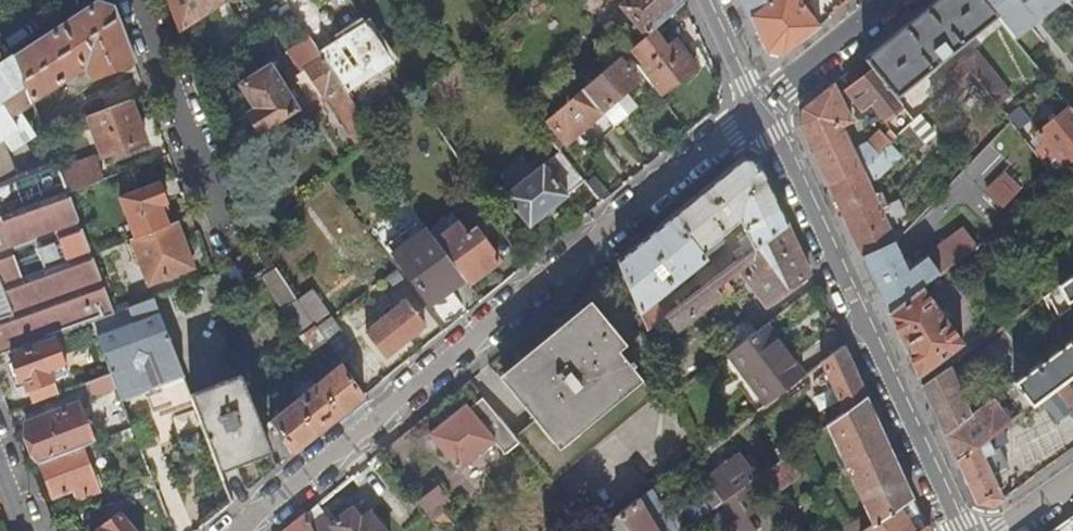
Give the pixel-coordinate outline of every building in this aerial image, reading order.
[(178,28),(222,0),(168,0),(178,28)] [(548,3),(546,0),(530,0),(538,11),(548,3)] [(683,0),(626,0),(619,6),(643,35),(652,28),(683,0)] [(750,16),(770,0),(743,0),(750,16)] [(750,16),(757,31),(768,54),(782,57),(820,26),(800,0),(770,0),(750,16)] [(865,59),(875,70),(898,98),(997,17),(984,0),(938,0),(903,29),(865,59)] [(1011,16),(1020,8),(1014,0),(999,0),(1011,16)] [(1068,0),(1045,0),(1072,37),(1072,7),(1068,0)] [(97,1),(15,56),(33,102),(81,70),(84,76),(89,74),(93,80),(135,63),(130,50),(113,6),(97,1)] [(318,50),(321,55),(341,85),(387,55),(364,21),(318,50)] [(652,28),(643,35),(627,50),(637,63),(659,93),(696,66),(677,39),(667,47),(652,28)] [(637,63),(627,50),(584,87),(602,110),(627,89),(638,79),(630,69),(637,63)] [(979,80),(999,105),(1011,95),(978,54),(932,90),(938,99),(948,91),(972,72),(979,80)] [(303,67),(358,149),(368,141),(374,135),(341,85),(321,55),(303,67)] [(0,66),(0,139),(1,138),(8,149),(11,149),(35,132),(21,109),(33,102),(15,56),(3,63),(0,66)] [(296,107),(269,64),(238,84),(249,100),(240,106),(257,132),(296,107)] [(875,70),(851,90),(848,92),(863,110),(873,103),(887,118),(902,106),(903,105),(898,98),(875,70)] [(955,99),(979,80),(972,72),(948,91),(955,99)] [(869,143),(854,150),(843,127),(852,122),(834,85),(826,91),(803,109),(802,126),(829,185),(863,169),(879,154),(890,144),(897,137),(892,131),(886,137),(881,131),(869,143)] [(602,110),(584,87),(549,118),(539,125),(558,148),(589,122),(602,137),(615,126),(602,110)] [(627,89),(602,110),(615,126),(630,113),(623,104),(633,96),(627,89)] [(623,104),(630,113),(640,104),(633,96),(623,104)] [(129,99),(86,115),(102,155),(112,152),(128,145),(145,139),(129,99)] [(1070,108),(1038,133),(1052,151),(1042,159),(1054,174),(1072,159),(1072,111),(1070,108)] [(539,125),(549,118),(543,112),(534,119),(539,125)] [(921,116),(915,121),(911,125),(924,142),(935,133),(921,116)] [(911,125),(903,132),(918,150),(925,144),(924,142),(911,125)] [(0,139),(0,180),(15,175),(1,138),(0,139)] [(844,217),(862,257),(896,241),(889,227),(898,223),(896,219),(905,214),(898,200),(881,208),(868,182),(879,179),(902,157),(890,144),(879,154),(863,169),(829,185),(844,217)] [(130,153),(128,145),(112,152),(114,159),(130,153)] [(566,192),(583,178),(559,149),(504,193),(530,224),(568,194),(566,192)] [(67,191),(103,178),(95,157),(59,170),(67,191)] [(739,260),(787,224),(769,184),(759,162),(744,158),(690,201),(618,260),(647,330),(666,316),(655,300),(726,242),(721,235),(742,218),(749,233),(740,240),(743,245),(733,252),(739,260)] [(36,340),(52,334),(114,312),(67,191),(59,170),(55,160),(0,181),(0,279),(12,313),(0,318),(0,353),(36,340)] [(602,201),(611,193),(594,174),(585,181),(602,201)] [(1007,206),(1021,186),(1005,174),(996,186),(1002,189),(996,198),(1007,206)] [(473,181),(501,222),(509,216),(481,176),(473,181)] [(134,236),(167,224),(159,204),(165,201),(157,181),(119,196),(134,236)] [(465,276),(469,281),(499,258),(476,226),(466,233),(451,213),(431,229),(465,276)] [(393,251),(428,225),(422,217),(387,242),(393,251)] [(192,265),(176,220),(167,224),(134,236),(131,237),(147,282),(192,265)] [(767,304),(810,273),(799,250),(787,224),(739,260),(668,314),(678,328),(725,293),(718,283),(741,267),(767,304)] [(465,276),(431,229),(428,225),(393,251),(429,302),(465,276)] [(889,314),(923,288),(946,271),(964,258),(976,249),(963,231),(909,271),(896,241),(862,257),(872,277),(877,287),(889,314)] [(964,258),(946,271),(955,285),(974,271),(964,258)] [(400,291),(410,284),(398,267),(388,275),(400,291)] [(328,344),(297,300),(276,268),(264,276),(315,353),(328,344)] [(1048,295),(1058,317),(1072,307),(1067,296),(1072,292),(1072,277),(1048,295)] [(12,313),(0,279),(0,318),(12,313)] [(901,339),(918,377),(964,343),(945,318),(950,315),(945,308),(940,312),(923,288),(889,314),(901,339)] [(340,362),(341,363),(354,353),(311,290),(297,300),(328,344),(340,362)] [(121,397),(183,374),(153,297),(136,303),(142,320),(98,336),(107,359),(111,371),(117,386),(121,397)] [(425,324),(404,299),(366,330),(386,356),(425,324)] [(515,438),(519,443),(551,482),(654,396),(618,351),(626,344),(595,306),(504,382),(535,421),(515,438)] [(729,353),(758,332),(747,317),(718,338),(729,353)] [(804,378),(766,326),(758,332),(729,353),(728,353),(766,405),(804,378)] [(37,344),(9,354),(19,379),(23,378),(27,388),(67,373),(52,334),(36,340),(37,344)] [(1072,340),(1002,390),(1015,408),(1012,410),(1013,411),(1007,415),(993,398),(980,407),(966,375),(951,386),(944,371),(923,387),(936,415),(957,460),(1001,427),(1041,398),(1054,388),(1057,386),(1070,376),(1072,374),(1072,342),(1072,340)] [(854,368),(845,348),(822,365),(845,414),(868,398),(854,368)] [(82,368),(87,381),(111,371),(107,359),(82,368)] [(326,426),(363,395),(341,363),(340,362),(316,382),(312,377),(305,383),(309,388),(303,393),(299,388),(293,393),(297,397),(270,420),(292,453),(326,426)] [(87,381),(86,381),(92,396),(117,386),(111,371),(87,381)] [(249,453),(267,446),(239,375),(191,394),(220,471),(251,458),(249,453)] [(1070,376),(1057,386),(1072,409),(1072,381),(1070,376)] [(1057,420),(1069,411),(1054,388),(1041,398),(1057,420)] [(515,438),(482,398),(469,408),(465,404),(429,432),(459,469),(494,441),(505,454),(519,443),(515,438)] [(868,398),(845,414),(828,426),(869,517),(838,530),(866,530),(914,498),(886,437),(868,398)] [(24,421),(40,461),(81,445),(92,441),(83,415),(80,407),(86,405),(84,399),(24,421)] [(89,413),(86,405),(80,407),(83,415),(89,413)] [(124,443),(137,438),(132,426),(119,431),(124,443)] [(993,506),(1004,498),(993,477),(1007,467),(1000,450),(1010,442),(1001,427),(957,460),(977,502),(993,506)] [(81,445),(40,461),(53,495),(74,487),(78,497),(98,489),(97,487),(90,468),(81,445)] [(706,476),(723,502),(736,492),(741,489),(763,473),(760,469),(767,465),(763,459),(757,464),(751,457),(747,461),(741,452),(706,476)] [(789,474),(779,461),(769,469),(778,482),(789,474)] [(90,468),(97,487),(102,485),(95,466),(90,468)] [(437,484),(417,500),(432,519),(451,502),(437,484)] [(650,490),(639,498),(659,530),(676,530),(650,490)] [(736,492),(723,502),(736,520),(749,511),(736,492)] [(618,513),(630,530),(659,530),(639,498),(618,513)] [(914,498),(866,530),(929,530),(921,513),(914,498)] [(316,504),(305,514),(311,530),(385,530),(369,511),(360,518),(355,512),(351,507),(331,523),(316,504)] [(364,504),(355,512),(360,518),(369,511),(364,504)] [(119,511),(94,530),(135,530),(119,511)] [(618,513),(595,530),(630,530),(618,513)] [(305,514),(283,530),(311,530),(305,514)] [(1053,530),(1072,530),(1072,517),(1053,530)]
